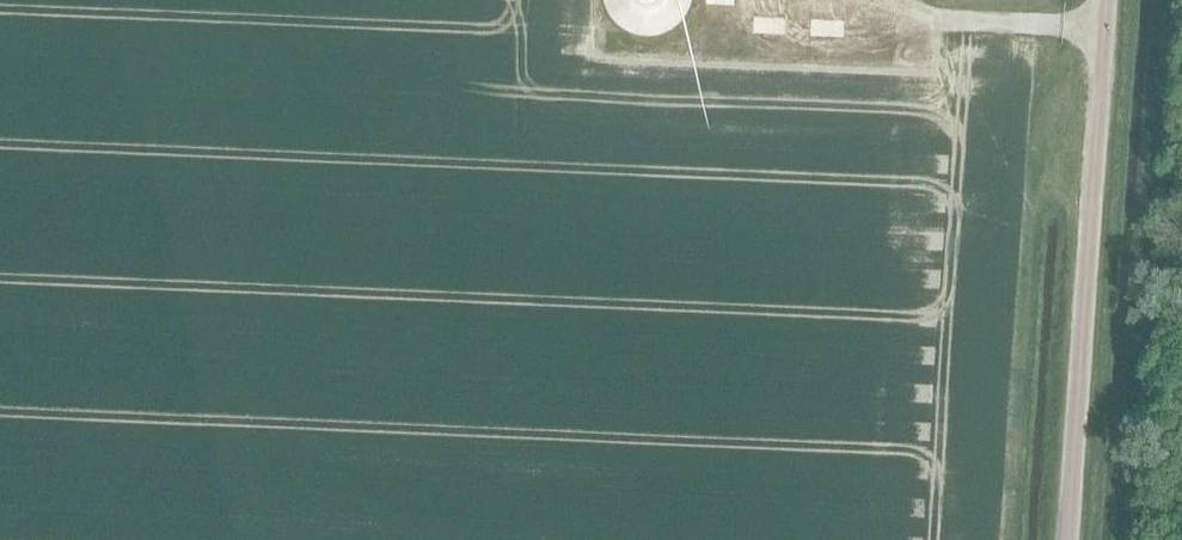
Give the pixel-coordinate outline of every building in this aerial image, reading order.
[(644,7),(656,33),(698,14),(692,0),(660,0),(644,7)]
